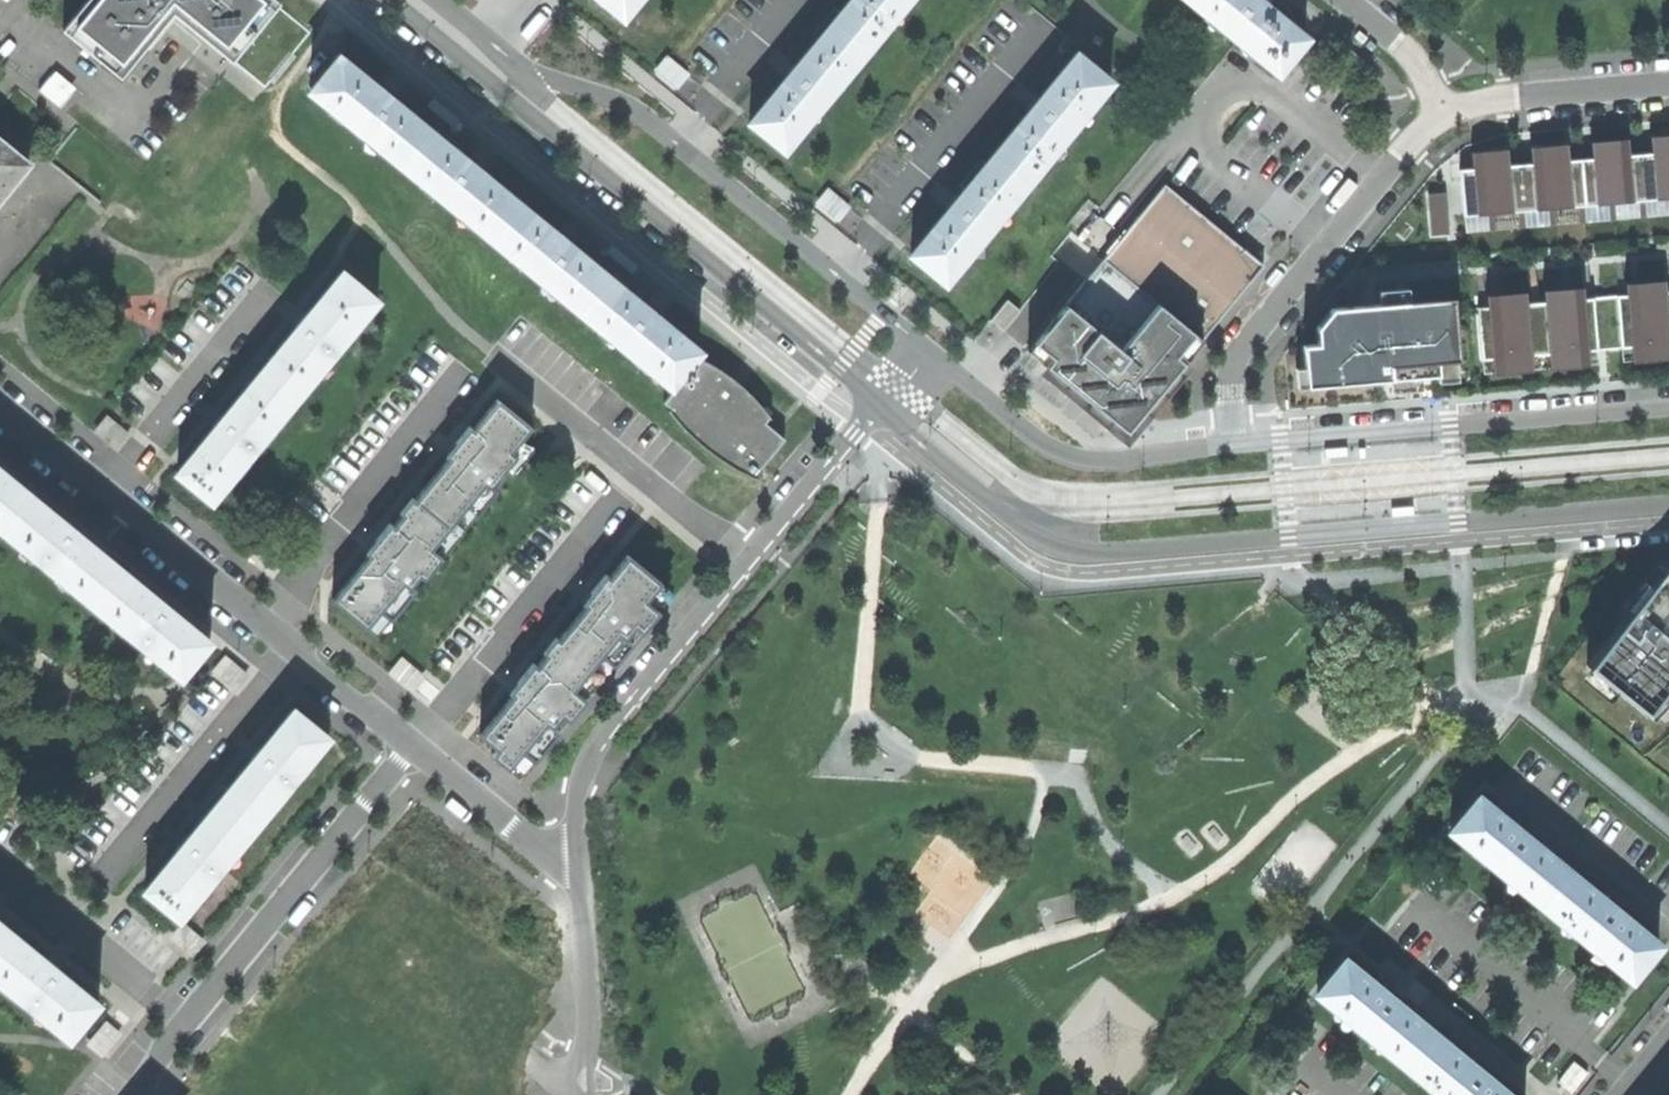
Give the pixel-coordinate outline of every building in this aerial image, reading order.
[(67,32),(125,78),(175,15),(234,62),(281,4),(276,0),(93,0),(67,32)] [(638,0),(602,0),(623,17),(638,0)] [(835,23),(868,50),(909,0),(854,0),(835,23)] [(1298,37),(1260,6),(1263,3),(1259,0),(1183,0),(1269,72),(1298,37)] [(786,151),(868,50),(835,23),(799,67),(795,64),(791,70),(786,75),(789,78),(752,123),(786,151)] [(1026,181),(1107,80),(1075,55),(1038,100),(1035,98),(1029,105),(1025,111),(1028,113),(994,156),(1026,181)] [(315,95),(403,167),(431,133),(393,102),(395,99),(389,93),(382,88),(379,90),(343,61),(315,95)] [(1668,211),(1668,128),(1645,130),(1636,130),(1641,213),(1668,211)] [(403,167),(493,239),(521,205),(482,175),(485,172),(476,165),(470,160),(468,163),(431,133),(403,167)] [(1588,218),(1630,215),(1625,133),(1617,133),(1594,134),(1583,135),(1588,218)] [(1534,221),(1575,219),(1571,136),(1562,137),(1538,138),(1529,138),(1534,221)] [(28,165),(0,143),(0,198),(28,165)] [(1465,230),(1507,227),(1502,144),(1495,145),(1467,146),(1460,147),(1465,230)] [(943,284),(1026,181),(994,156),(959,200),(956,197),(951,203),(946,209),(950,212),(912,259),(943,284)] [(1124,237),(1105,261),(1195,335),(1204,341),(1249,286),(1264,268),(1166,187),(1124,237)] [(1424,193),(1429,236),(1449,234),(1445,191),(1424,193)] [(493,239),(581,311),(609,277),(571,246),(574,243),(566,237),(558,231),(556,234),(521,205),(493,239)] [(1076,237),(1105,261),(1124,237),(1095,214),(1076,237)] [(1177,357),(1195,335),(1105,261),(1030,352),(1043,363),(1085,397),(1123,429),(1132,436),(1189,367),(1186,364),(1177,357)] [(294,332),(259,373),(293,401),(375,302),(341,274),(305,317),(302,315),(297,322),(291,329),(294,332)] [(581,311),(678,390),(704,358),(708,353),(663,317),(664,317),(657,311),(649,305),(646,307),(609,277),(581,311)] [(1668,362),(1668,309),(1667,279),(1626,281),(1630,364),(1668,362)] [(1549,370),(1591,367),(1586,284),(1544,287),(1549,370)] [(1490,373),(1532,371),(1527,288),(1485,290),(1490,373)] [(1299,343),(1303,385),(1387,377),(1457,371),(1450,297),(1330,308),(1311,323),(1312,342),(1299,343)] [(1002,330),(1019,310),(1006,300),(989,320),(1002,330)] [(1196,351),(1204,341),(1195,335),(1177,357),(1186,364),(1196,351)] [(726,464),(755,476),(785,441),(767,423),(771,417),(754,396),(729,376),(704,358),(678,390),(665,404),(674,411),(672,414),(684,428),(701,443),(726,464)] [(178,472),(211,500),(293,401),(259,373),(224,416),(221,414),(215,421),(211,426),(214,429),(178,472)] [(452,458),(415,503),(447,529),(530,428),(498,402),(461,446),(459,444),(454,450),(449,456),(452,458)] [(1324,450),(1325,458),(1347,456),(1347,447),(1333,449),(1324,450)] [(2,528),(30,495),(0,471),(0,526),(2,528)] [(2,528),(91,600),(119,567),(81,537),(83,533),(76,527),(70,522),(67,525),(30,495),(2,528)] [(334,601),(366,627),(447,529),(415,503),(380,545),(377,543),(372,549),(367,555),(370,557),(334,601)] [(1413,514),(1413,507),(1391,508),(1391,516),(1406,515),(1413,514)] [(1625,712),(1668,663),(1668,543),(1564,664),(1625,712)] [(627,557),(599,589),(643,631),(676,594),(627,557)] [(182,674),(208,641),(170,609),(172,606),(165,600),(158,594),(155,597),(119,567),(91,600),(182,674)] [(526,680),(568,716),(622,646),(581,613),(526,680)] [(483,737),(523,770),(551,736),(509,702),(483,737)] [(251,763),(220,800),(253,826),(326,738),(293,711),(263,748),(260,746),(255,753),(249,761),(251,763)] [(1452,831),(1538,901),(1565,869),(1530,840),(1533,837),(1527,832),(1521,828),(1519,831),(1479,798),(1452,831)] [(147,889),(179,915),(253,826),(220,800),(189,837),(187,836),(181,843),(177,848),(179,850),(147,889)] [(1630,976),(1657,944),(1619,913),(1621,910),(1615,905),(1609,900),(1606,903),(1565,869),(1538,901),(1630,976)] [(68,1033),(96,1000),(57,968),(59,965),(53,960),(44,952),(41,956),(6,926),(0,933),(0,977),(68,1033)] [(1318,992),(1405,1063),(1432,1030),(1397,1002),(1398,999),(1392,994),(1387,990),(1385,992),(1344,959),(1318,992)] [(1444,1094),(1513,1094),(1487,1074),(1488,1072),(1482,1066),(1475,1061),(1473,1064),(1432,1030),(1405,1063),(1444,1094)]
